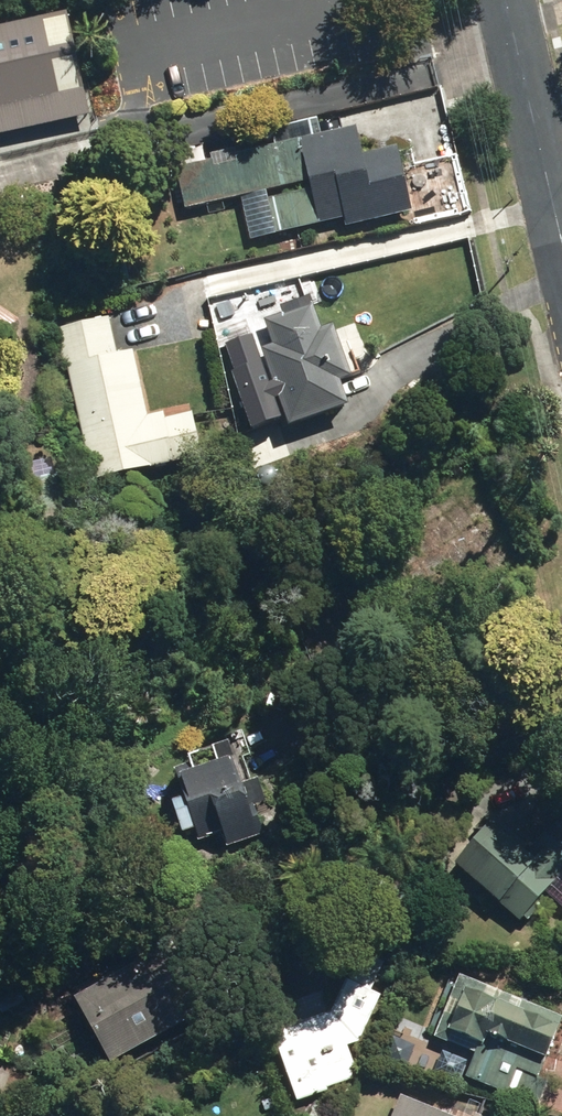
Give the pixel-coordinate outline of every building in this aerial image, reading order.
[(0,24),(0,138),(93,118),(69,9),(0,24)] [(392,131),(309,137),(315,218),(398,212),(392,131)] [(296,154),(187,169),(192,204),(301,189),(296,154)] [(258,319),(284,416),(351,398),(326,301),(258,319)] [(115,310),(60,321),(93,487),(172,472),(146,343),(122,347),(115,310)] [(259,833),(230,757),(167,780),(195,856),(259,833)] [(452,865),(528,923),(561,879),(561,875),(488,819),(452,865)] [(135,950),(68,989),(112,1064),(179,1025),(135,950)] [(449,970),(412,1052),(532,1105),(561,1037),(561,1020),(449,970)] [(371,978),(330,997),(269,1026),(303,1098),(357,1072),(342,1040),(390,1017),(371,978)] [(403,1093),(395,1115),(464,1115),(403,1093)]
